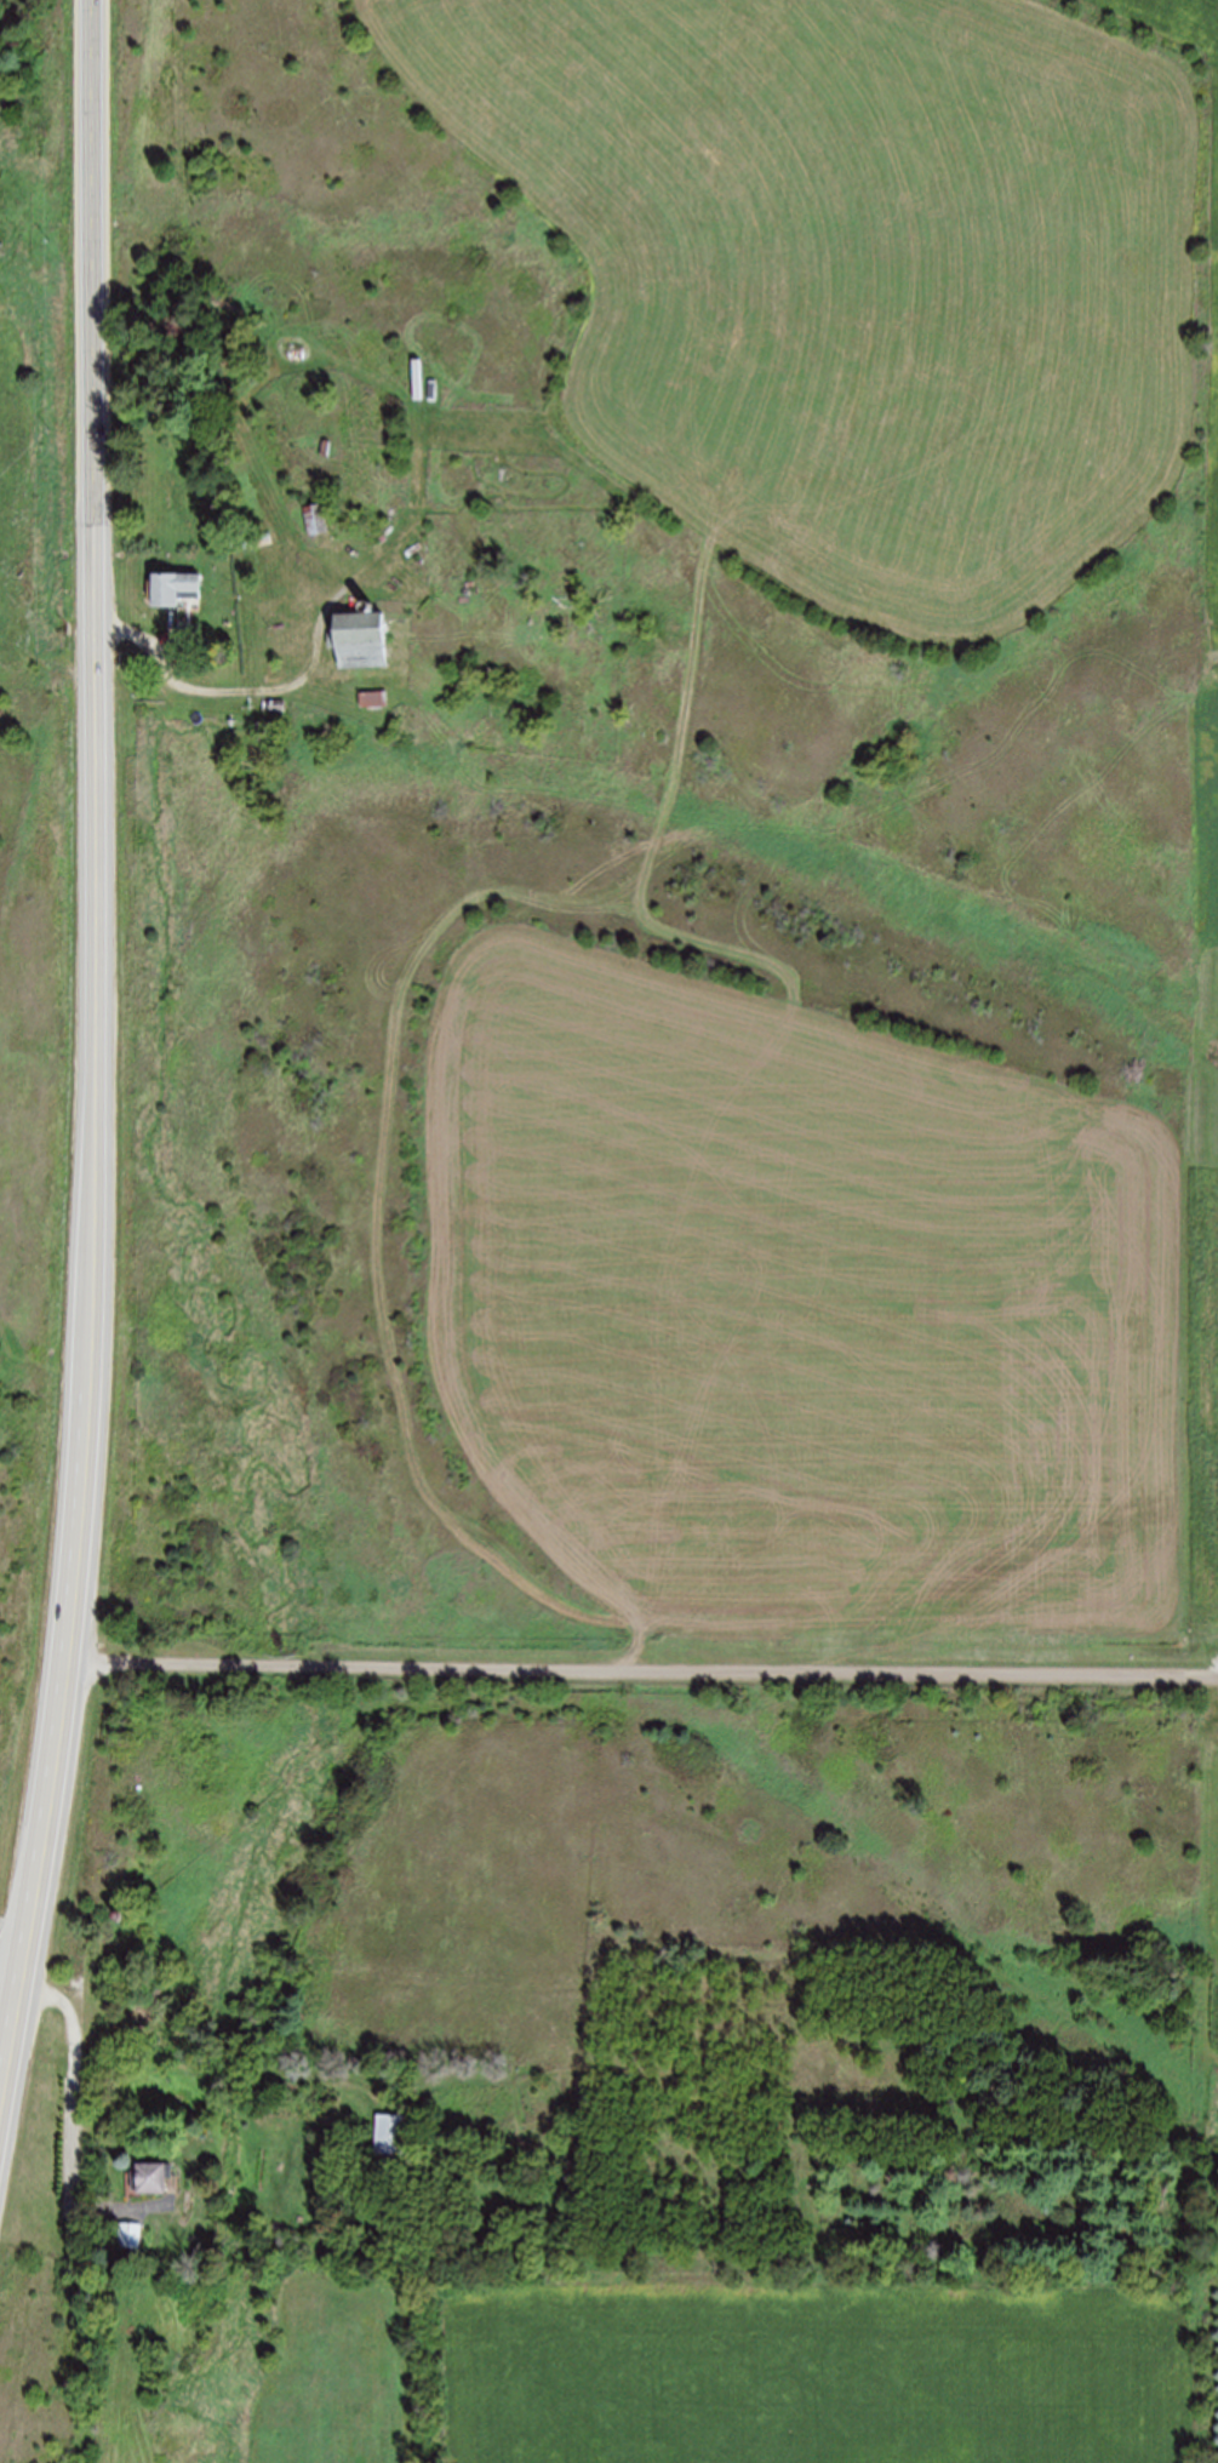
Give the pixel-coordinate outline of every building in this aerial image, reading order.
[(306,507),(309,536),(331,533),(327,505),(306,507)] [(151,575),(199,575),(199,596),(177,595),(177,608),(150,607),(151,575)] [(336,616),(387,613),(389,665),(338,668),(336,616)] [(408,2115),(379,2113),(378,2151),(407,2153),(408,2115)] [(133,2164),(168,2164),(168,2194),(133,2194),(133,2164)] [(120,2222),(142,2223),(141,2247),(118,2246),(120,2222)]
